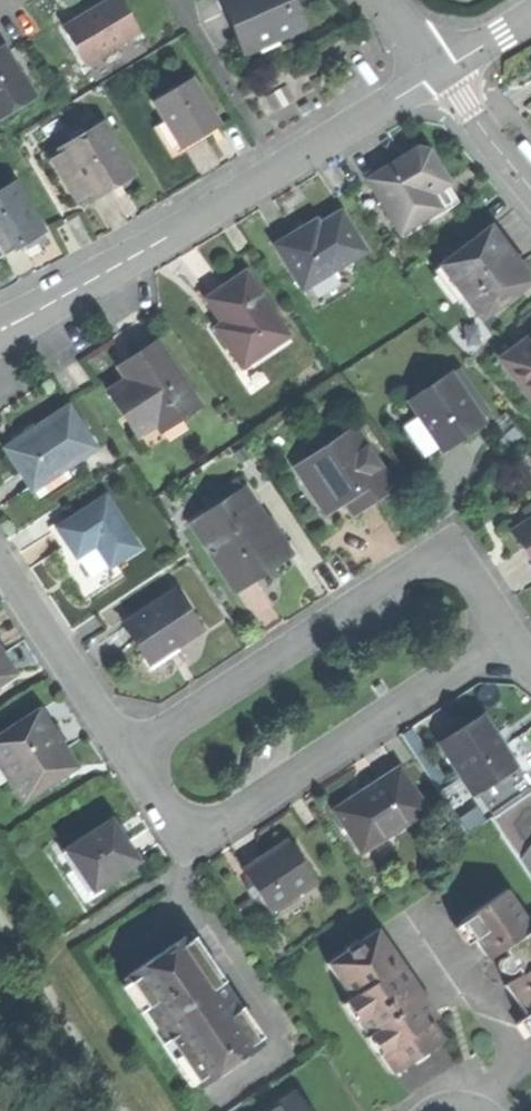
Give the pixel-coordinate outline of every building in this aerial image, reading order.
[(86,64),(136,33),(116,0),(110,0),(85,15),(64,28),(86,64)] [(241,43),(275,29),(279,38),(303,29),(293,5),(291,0),(223,0),(241,43)] [(283,47),(279,38),(275,29),(241,43),(248,61),(283,47)] [(33,96),(4,52),(0,54),(0,117),(33,96)] [(156,103),(182,146),(199,136),(217,125),(191,82),(156,103)] [(266,98),(274,113),(295,100),(287,86),(266,98)] [(60,149),(90,199),(108,188),(131,175),(102,125),(60,149)] [(417,149),(407,155),(430,193),(447,183),(436,166),(427,151),(417,149)] [(367,179),(402,237),(442,213),(430,193),(407,155),(367,179)] [(447,183),(430,193),(442,213),(459,203),(447,183)] [(2,258),(23,245),(42,234),(14,186),(0,194),(0,254),(2,258)] [(275,246),(302,290),(338,268),(364,253),(340,213),(318,226),(315,221),(289,237),(275,246)] [(490,228),(439,265),(464,298),(480,319),(530,281),(509,253),(490,228)] [(458,303),(464,298),(439,265),(433,270),(458,303)] [(338,268),(302,290),(312,306),(348,285),(338,268)] [(221,288),(205,299),(235,343),(228,348),(241,368),(289,336),(245,272),(221,288)] [(530,336),(530,335),(530,313),(520,322),(530,336)] [(530,399),(530,335),(530,336),(500,359),(530,399)] [(128,376),(111,388),(141,433),(180,407),(184,414),(202,402),(160,338),(137,354),(120,365),(128,376)] [(460,373),(452,378),(477,415),(485,410),(460,373)] [(440,448),(442,450),(470,431),(482,423),(477,415),(452,378),(449,374),(409,401),(417,413),(440,448)] [(8,446),(35,488),(98,447),(70,405),(37,427),(8,446)] [(189,421),(184,414),(180,407),(141,433),(151,447),(189,421)] [(429,455),(440,448),(417,413),(406,421),(429,455)] [(319,516),(330,508),(301,466),(340,440),(331,425),(281,459),(319,516)] [(301,466),(330,508),(347,497),(367,484),(376,497),(393,486),(356,429),(340,440),(301,466)] [(367,503),(376,497),(367,484),(347,497),(356,511),(367,503)] [(246,487),(216,507),(220,512),(250,492),(246,487)] [(195,521),(238,587),(266,570),(280,560),(274,551),(288,542),(274,520),(269,523),(250,492),(220,512),(216,507),(195,521)] [(71,543),(79,554),(98,541),(114,564),(142,545),(108,494),(60,527),(71,543)] [(514,530),(525,547),(530,557),(530,519),(514,530)] [(296,537),(288,542),(274,551),(280,560),(302,546),(296,537)] [(78,557),(86,572),(103,563),(94,548),(78,557)] [(178,588),(126,622),(148,656),(164,645),(168,650),(178,643),(187,637),(203,627),(178,588)] [(181,648),(178,643),(168,650),(164,645),(148,656),(154,666),(181,648)] [(16,671),(0,646),(0,682),(16,671)] [(24,800),(78,765),(62,741),(42,709),(0,736),(0,762),(24,800)] [(460,777),(473,796),(516,768),(481,715),(458,730),(438,744),(460,777)] [(437,792),(448,784),(411,728),(401,734),(437,792)] [(460,777),(448,784),(437,792),(464,832),(489,816),(490,818),(530,790),(516,768),(473,796),(460,777)] [(365,791),(335,810),(363,853),(426,812),(398,769),(365,791)] [(530,790),(490,818),(519,859),(530,842),(530,790)] [(113,821),(107,825),(117,839),(123,835),(113,821)] [(107,825),(68,850),(81,870),(89,864),(101,883),(138,859),(131,847),(123,835),(117,839),(107,825)] [(245,868),(270,908),(316,880),(290,840),(264,856),(245,868)] [(519,860),(530,877),(530,854),(527,849),(519,860)] [(106,891),(101,883),(89,864),(81,870),(68,850),(58,857),(88,903),(106,891)] [(530,1019),(530,923),(507,888),(462,920),(489,958),(504,947),(508,954),(500,960),(499,965),(504,972),(509,973),(518,967),(522,973),(506,984),(527,1014),(530,1019)] [(346,1001),(394,1072),(413,1060),(415,1063),(422,1058),(430,1053),(427,1049),(445,1037),(433,1019),(440,1014),(379,926),(360,940),(358,937),(346,945),(348,948),(328,962),(352,997),(346,1001)] [(131,975),(206,1084),(262,1045),(187,936),(170,947),(131,975)] [(298,1093),(272,1110),(310,1110),(298,1093)]
